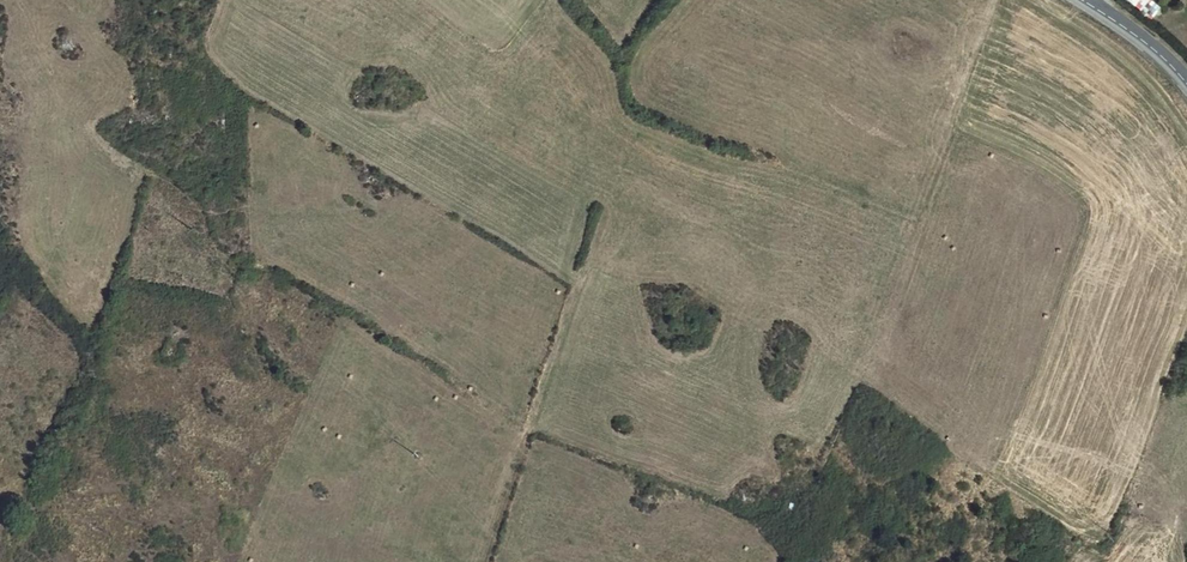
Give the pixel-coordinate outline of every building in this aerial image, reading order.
[(1153,19),(1165,5),(1158,0),(1131,0),(1153,19)]
